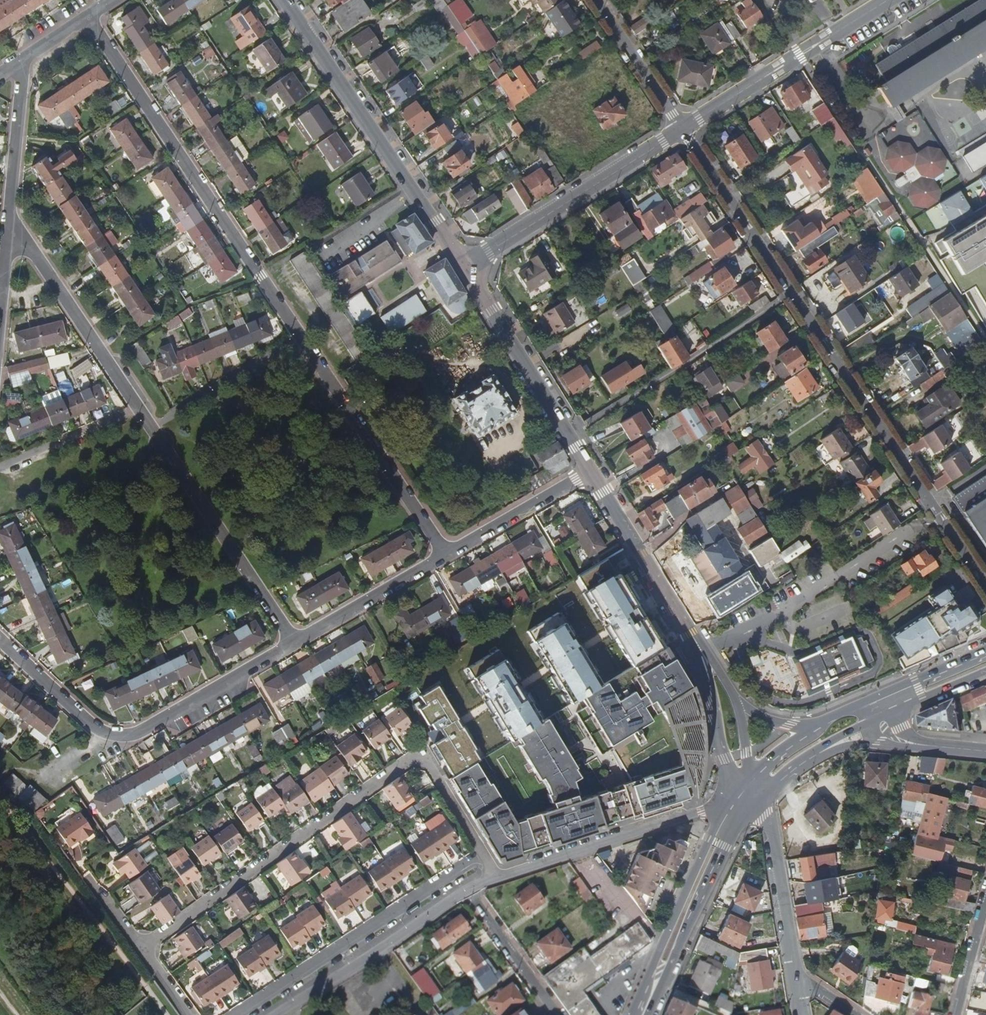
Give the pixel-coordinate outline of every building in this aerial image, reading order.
[(38,6),(34,0),(12,0),(10,1),(8,3),(18,19),(38,6)] [(182,14),(173,0),(172,0),(150,14),(160,29),(182,14)] [(182,14),(203,0),(173,0),(182,14)] [(331,11),(344,31),(369,14),(360,0),(347,0),(341,4),(331,11)] [(425,6),(421,0),(411,7),(414,12),(425,6)] [(436,14),(441,10),(446,7),(442,0),(421,0),(425,6),(429,3),(436,14)] [(544,13),(546,12),(539,2),(542,0),(535,0),(544,13)] [(560,0),(542,0),(539,2),(546,12),(561,1),(560,0)] [(738,0),(736,0),(728,5),(731,8),(736,4),(740,2),(738,0)] [(738,15),(746,28),(761,18),(753,5),(750,0),(743,0),(742,1),(748,9),(738,15)] [(889,105),(896,100),(985,44),(985,0),(977,0),(902,47),(898,42),(894,44),(888,43),(884,47),(884,51),(887,55),(872,64),(882,81),(874,87),(875,89),(876,88),(887,106),(889,105)] [(578,26),(561,1),(546,12),(544,13),(560,38),(578,26)] [(721,8),(717,1),(711,6),(715,12),(721,8)] [(18,19),(8,3),(0,8),(0,31),(18,19)] [(457,35),(462,31),(446,7),(441,10),(457,35)] [(668,22),(679,15),(676,8),(664,15),(668,22)] [(239,37),(244,46),(260,35),(242,9),(225,21),(237,38),(239,37)] [(133,57),(148,47),(136,29),(141,25),(131,10),(115,21),(120,28),(116,31),(133,57)] [(526,25),(535,19),(532,16),(530,17),(528,13),(524,15),(527,19),(524,21),(526,25)] [(644,28),(648,25),(643,18),(628,28),(632,35),(644,28)] [(479,20),(462,31),(465,35),(469,33),(484,53),(487,51),(496,45),(479,20)] [(713,54),(734,40),(724,26),(721,22),(701,36),(713,54)] [(724,26),(734,40),(740,36),(730,22),(724,26)] [(681,31),(677,25),(673,28),(676,34),(681,31)] [(206,32),(202,26),(198,29),(201,35),(206,32)] [(649,35),(644,28),(632,35),(638,43),(649,35)] [(378,45),(370,34),(367,36),(364,31),(350,40),(361,56),(378,45)] [(457,35),(454,37),(461,46),(469,41),(465,35),(462,31),(457,35)] [(469,41),(479,56),(484,53),(469,33),(465,35),(469,41)] [(230,43),(236,52),(244,46),(239,37),(237,38),(230,43)] [(280,62),(264,39),(246,51),(263,74),(280,62)] [(582,60),(599,48),(595,42),(578,54),(582,60)] [(196,48),(200,54),(205,50),(201,44),(196,48)] [(152,52),(148,47),(133,57),(148,79),(163,68),(158,61),(152,52)] [(157,49),(152,52),(158,61),(163,58),(157,49)] [(210,57),(205,50),(200,54),(198,55),(202,61),(210,57)] [(484,53),(479,56),(496,81),(497,80),(504,75),(501,71),(499,72),(494,63),(494,62),(494,61),(487,51),(484,53)] [(863,55),(860,51),(854,56),(858,60),(863,55)] [(393,73),(381,55),(367,65),(379,83),(393,73)] [(426,55),(419,60),(426,71),(433,66),(426,55)] [(497,58),(494,61),(494,62),(494,63),(499,72),(501,71),(504,75),(505,75),(501,69),(503,67),(497,58)] [(483,67),(478,60),(471,64),(476,72),(483,67)] [(704,65),(680,60),(675,81),(709,88),(712,87),(716,68),(711,64),(705,62),(704,65)] [(523,76),(516,67),(510,71),(516,80),(510,84),(504,75),(497,80),(508,96),(514,106),(538,90),(526,74),(523,76)] [(92,72),(73,85),(84,101),(103,87),(92,72)] [(300,97),(285,75),(267,87),(268,89),(274,96),(283,109),(300,97)] [(405,75),(397,81),(383,89),(395,107),(408,99),(416,93),(405,75)] [(177,110),(192,100),(187,94),(176,77),(161,86),(177,110)] [(809,98),(799,82),(781,93),(791,109),(809,98)] [(84,101),(73,85),(53,98),(64,114),(70,110),(84,101)] [(187,94),(192,100),(199,96),(194,89),(187,94)] [(274,96),(268,89),(260,94),(265,102),(274,96)] [(612,97),(592,110),(599,122),(597,123),(602,131),(625,116),(612,97)] [(64,114),(53,98),(32,112),(43,128),(50,123),(54,121),(63,133),(72,126),(64,114)] [(192,131),(206,122),(192,100),(177,110),(192,131)] [(896,100),(889,105),(899,119),(905,116),(896,100)] [(410,129),(414,135),(421,131),(433,123),(426,112),(423,114),(415,102),(399,113),(401,116),(413,108),(423,122),(410,129)] [(830,113),(823,103),(816,108),(822,118),(830,113)] [(100,126),(117,115),(111,106),(95,117),(100,126)] [(328,128),(312,106),(295,118),(297,122),(310,141),(328,128)] [(401,116),(410,129),(423,122),(413,108),(401,116)] [(768,136),(782,127),(770,108),(747,124),(759,142),(762,140),(768,136)] [(830,113),(822,118),(816,108),(811,111),(818,121),(821,125),(824,123),(833,117),(830,113)] [(78,121),(70,110),(64,114),(72,126),(78,121)] [(473,119),(467,110),(461,115),(467,123),(473,119)] [(433,123),(421,131),(433,148),(449,138),(439,123),(447,118),(445,115),(433,123)] [(839,127),(833,117),(824,123),(835,140),(844,134),(839,127)] [(207,154),(222,144),(210,128),(216,123),(213,119),(207,123),(206,122),(192,131),(207,154)] [(61,134),(63,133),(54,121),(50,123),(57,134),(60,132),(61,134)] [(310,141),(297,122),(293,125),(309,147),(313,144),(310,141)] [(119,154),(134,143),(121,123),(105,134),(119,154)] [(517,139),(524,134),(518,125),(511,130),(517,139)] [(792,144),(800,139),(793,128),(785,133),(792,144)] [(543,130),(533,137),(543,152),(545,155),(555,147),(543,130)] [(71,143),(79,138),(76,133),(68,138),(71,143)] [(331,134),(314,146),(330,170),(347,158),(331,134)] [(736,169),(753,158),(739,136),(721,147),(736,169)] [(768,136),(762,140),(767,149),(774,145),(768,136)] [(231,139),(222,145),(236,165),(244,159),(231,139)] [(900,188),(910,181),(911,183),(910,184),(908,196),(914,206),(926,208),(937,201),(940,189),(933,179),(944,172),(946,159),(939,149),(926,146),(916,153),(909,143),(897,140),(886,148),(884,160),(891,171),(903,173),(904,172),(905,174),(895,180),(894,184),(897,187),(900,188)] [(85,141),(79,146),(83,152),(90,148),(85,141)] [(459,148),(455,141),(442,150),(446,156),(459,148)] [(148,163),(134,143),(119,154),(132,173),(148,163)] [(222,176),(237,166),(236,165),(222,145),(222,144),(207,154),(222,176)] [(810,185),(823,177),(827,174),(807,145),(787,159),(794,170),(798,168),(810,185)] [(468,165),(459,151),(441,163),(451,177),(468,165)] [(545,155),(543,152),(536,156),(542,165),(548,161),(545,155)] [(417,159),(421,164),(430,158),(426,153),(417,159)] [(659,183),(683,168),(674,154),(651,169),(659,183)] [(985,173),(985,167),(981,158),(960,169),(967,183),(985,173)] [(28,173),(42,192),(58,181),(54,175),(45,162),(28,173)] [(251,187),(237,166),(222,176),(237,197),(251,187)] [(883,193),(866,168),(856,174),(873,200),(883,193)] [(536,202),(564,184),(554,169),(544,176),(541,171),(523,182),(536,202)] [(58,172),(54,175),(58,181),(62,178),(58,172)] [(161,202),(176,192),(163,172),(148,183),(161,202)] [(369,194),(354,173),(338,184),(353,205),(369,194)] [(460,177),(447,186),(451,192),(464,183),(460,177)] [(827,185),(823,177),(810,185),(807,187),(812,195),(827,185)] [(58,181),(42,192),(55,211),(72,200),(58,181)] [(510,185),(526,210),(531,206),(515,182),(510,185)] [(464,183),(451,192),(450,193),(453,198),(459,207),(474,198),(464,183)] [(513,206),(519,214),(525,210),(511,188),(504,193),(513,206)] [(985,265),(985,204),(972,213),(959,191),(938,204),(952,227),(932,239),(941,255),(947,251),(961,275),(984,261),(985,265)] [(187,208),(176,192),(161,202),(161,203),(172,218),(187,208)] [(630,199),(623,203),(647,240),(653,236),(649,230),(664,221),(671,216),(667,210),(669,208),(664,201),(662,202),(656,192),(635,206),(630,199)] [(899,218),(883,193),(873,200),(864,205),(866,208),(869,207),(881,224),(877,227),(879,231),(899,218)] [(492,194),(469,209),(475,218),(477,221),(499,206),(492,194)] [(817,200),(820,198),(817,194),(809,200),(812,204),(817,200)] [(690,202),(674,212),(675,214),(677,219),(678,220),(700,205),(705,202),(700,195),(690,202)] [(672,209),(674,212),(690,202),(688,198),(672,209)] [(69,231),(85,220),(72,200),(55,211),(64,224),(69,231)] [(812,204),(808,206),(811,211),(820,205),(817,200),(812,204)] [(172,218),(161,203),(158,206),(160,211),(154,215),(161,226),(167,222),(172,218)] [(240,213),(256,236),(271,226),(264,217),(255,203),(240,213)] [(637,237),(616,203),(598,214),(619,248),(637,237)] [(706,215),(700,205),(678,220),(684,229),(681,231),(687,240),(695,235),(699,242),(710,235),(706,228),(715,222),(709,213),(706,215)] [(863,211),(861,207),(853,212),(854,216),(863,211)] [(198,224),(187,208),(172,218),(177,226),(183,234),(198,224)] [(475,218),(469,209),(464,212),(467,217),(470,221),(475,218)] [(519,214),(522,219),(528,215),(525,210),(519,214)] [(276,223),(270,214),(264,217),(271,226),(276,223)] [(677,219),(675,214),(671,216),(664,221),(667,226),(677,219)] [(430,244),(410,216),(393,227),(395,230),(388,235),(402,258),(410,253),(412,256),(430,244)] [(172,229),(177,226),(172,218),(167,222),(172,229)] [(69,231),(83,251),(99,240),(85,220),(69,231)] [(288,235),(279,221),(276,223),(271,226),(256,236),(270,257),(285,247),(281,240),(288,235)] [(779,232),(793,252),(794,251),(808,242),(795,222),(779,232)] [(69,231),(64,224),(59,228),(63,235),(69,231)] [(209,240),(198,224),(183,234),(194,250),(209,240)] [(808,242),(794,251),(808,272),(824,262),(814,247),(835,234),(830,227),(808,242)] [(731,247),(719,229),(710,235),(699,242),(695,245),(698,250),(703,247),(708,243),(716,257),(731,247)] [(83,251),(96,271),(112,260),(99,240),(83,251)] [(220,255),(209,240),(194,250),(205,266),(220,255)] [(382,243),(326,278),(340,300),(360,288),(358,284),(390,264),(386,257),(390,255),(387,251),(382,243)] [(716,257),(708,243),(703,247),(712,262),(718,259),(716,257)] [(255,248),(251,251),(261,265),(265,262),(255,248)] [(201,269),(205,266),(194,250),(188,254),(191,259),(194,257),(201,269)] [(389,250),(387,251),(390,255),(386,257),(390,264),(358,284),(360,288),(398,264),(389,250)] [(528,292),(554,276),(539,254),(530,261),(532,265),(518,275),(528,292)] [(234,275),(220,255),(205,266),(218,286),(234,275)] [(369,357),(300,257),(285,265),(355,367),(369,357)] [(96,271),(110,290),(126,279),(112,260),(96,271)] [(632,260),(619,268),(630,285),(632,287),(639,282),(644,279),(632,260)] [(450,274),(441,261),(422,274),(443,307),(463,294),(450,274)] [(698,279),(713,268),(708,261),(687,275),(682,279),(687,286),(698,279)] [(860,285),(845,262),(828,273),(843,296),(860,285)] [(618,271),(614,265),(601,273),(605,280),(618,271)] [(891,277),(888,279),(896,291),(892,294),(895,297),(915,284),(904,268),(891,277)] [(733,285),(723,269),(709,277),(714,284),(710,286),(717,295),(733,285)] [(891,277),(886,271),(873,279),(878,286),(888,279),(891,277)] [(110,290),(123,310),(140,299),(126,279),(110,290)] [(758,295),(748,281),(730,294),(739,308),(758,295)] [(632,287),(635,293),(638,297),(645,292),(639,282),(632,287)] [(632,287),(630,285),(623,291),(627,297),(635,293),(632,287)] [(370,302),(375,299),(378,306),(381,304),(373,289),(365,293),(370,302)] [(645,292),(638,297),(644,306),(648,312),(654,308),(650,302),(651,301),(645,292)] [(951,326),(965,316),(949,293),(935,302),(922,311),(910,319),(902,324),(904,327),(919,317),(924,323),(934,317),(937,321),(944,331),(951,326)] [(463,294),(443,307),(448,313),(451,315),(454,316),(457,316),(460,315),(463,313),(465,311),(467,308),(467,301),(463,294)] [(371,316),(356,295),(338,306),(353,327),(371,316)] [(249,305),(245,296),(234,300),(237,309),(249,305)] [(413,296),(378,320),(388,336),(423,312),(413,296)] [(752,315),(770,303),(765,296),(748,307),(752,315)] [(140,299),(123,310),(137,331),(154,319),(140,299)] [(215,308),(212,302),(202,305),(205,311),(215,308)] [(555,335),(574,324),(561,303),(542,314),(555,335)] [(631,309),(626,303),(614,311),(618,317),(631,309)] [(862,323),(850,304),(833,315),(846,334),(862,323)] [(906,314),(910,319),(922,311),(919,305),(906,314)] [(654,308),(648,312),(664,337),(672,331),(656,306),(654,308)] [(187,311),(177,317),(180,325),(190,317),(187,311)] [(971,343),(979,338),(965,316),(951,326),(961,341),(967,338),(971,343)] [(180,325),(175,319),(163,327),(168,333),(180,325)] [(687,338),(699,331),(692,319),(680,326),(687,338)] [(233,332),(243,328),(239,320),(229,324),(233,332)] [(259,345),(264,343),(270,340),(261,320),(244,328),(251,346),(258,343),(259,345)] [(769,353),(785,342),(772,322),(756,333),(758,336),(756,338),(762,348),(764,346),(769,353)] [(59,325),(36,331),(41,350),(64,344),(59,325)] [(961,341),(951,326),(944,331),(944,332),(957,351),(950,356),(954,362),(955,361),(952,357),(960,351),(963,355),(982,343),(979,338),(971,343),(967,338),(961,341)] [(248,350),(252,348),(251,346),(244,328),(243,328),(233,332),(226,335),(234,353),(239,351),(240,353),(248,350)] [(226,335),(223,329),(205,336),(208,343),(226,335)] [(41,350),(36,331),(12,338),(17,357),(41,350)] [(226,335),(208,343),(216,361),(222,358),(222,360),(230,358),(235,356),(234,353),(226,335)] [(854,345),(858,353),(872,344),(867,337),(854,345)] [(657,348),(669,369),(687,357),(683,352),(682,353),(672,338),(657,348)] [(216,361),(208,343),(191,350),(198,368),(216,361)] [(843,352),(848,360),(858,353),(854,345),(843,352)] [(127,352),(142,373),(150,367),(135,346),(127,352)] [(804,364),(793,347),(776,358),(788,375),(804,364)] [(161,383),(180,375),(172,358),(168,348),(157,353),(161,363),(155,366),(161,383)] [(892,358),(913,389),(919,385),(928,379),(915,359),(917,357),(911,348),(909,350),(907,348),(892,358)] [(172,358),(180,375),(198,368),(191,350),(172,358)] [(955,361),(963,355),(960,351),(952,357),(955,361)] [(64,359),(45,364),(49,374),(67,369),(64,359)] [(5,373),(7,379),(28,374),(30,378),(43,375),(46,374),(44,362),(5,373)] [(614,368),(624,385),(642,373),(637,365),(628,371),(623,362),(614,368)] [(90,372),(85,364),(70,375),(74,384),(90,372)] [(578,366),(561,377),(572,394),(589,383),(588,382),(594,378),(585,364),(579,368),(578,366)] [(609,394),(624,385),(614,368),(599,378),(609,394)] [(817,389),(804,369),(783,383),(796,403),(817,389)] [(717,383),(708,371),(695,379),(703,392),(717,383)] [(928,379),(919,385),(923,391),(934,384),(933,382),(943,375),(940,371),(928,379)] [(28,374),(7,379),(11,390),(32,383),(30,378),(28,374)] [(500,388),(492,376),(481,383),(482,385),(466,396),(464,393),(453,400),(461,413),(458,415),(466,428),(469,426),(477,439),(490,431),(491,433),(504,425),(503,423),(516,414),(509,402),(510,401),(502,387),(500,388)] [(735,377),(725,383),(733,395),(743,388),(735,377)] [(79,398),(87,416),(105,408),(102,401),(105,400),(102,392),(99,394),(97,390),(79,398)] [(833,398),(829,391),(818,398),(822,405),(833,398)] [(926,399),(930,405),(915,415),(923,428),(938,418),(950,410),(937,391),(926,399)] [(42,401),(46,411),(60,406),(56,396),(42,401)] [(670,417),(687,444),(715,426),(720,424),(711,410),(703,397),(670,417)] [(18,399),(4,398),(3,412),(24,413),(18,399)] [(69,423),(87,416),(79,398),(62,405),(69,423)] [(750,404),(746,399),(738,404),(743,409),(750,404)] [(44,412),(51,430),(69,423),(62,405),(60,406),(46,411),(44,412)] [(711,410),(720,424),(724,421),(726,420),(717,406),(711,410)] [(672,414),(668,407),(661,412),(665,418),(672,414)] [(34,438),(51,430),(44,412),(26,419),(34,438)] [(14,446),(34,438),(26,419),(8,427),(13,439),(10,441),(10,443),(12,445),(14,446)] [(622,438),(635,430),(627,419),(615,427),(622,438)] [(724,421),(720,424),(725,432),(730,429),(724,421)] [(725,432),(720,424),(715,426),(722,436),(726,434),(725,432)] [(950,443),(939,426),(919,439),(923,447),(925,445),(927,448),(932,455),(950,443)] [(838,456),(850,448),(836,428),(819,439),(832,460),(838,456)] [(774,463),(756,438),(741,449),(747,458),(736,466),(742,475),(754,467),(758,473),(774,463)] [(624,451),(635,468),(652,458),(641,442),(624,451)] [(720,450),(726,458),(737,451),(732,443),(720,450)] [(538,455),(547,469),(565,457),(557,444),(538,455)] [(853,453),(850,448),(838,456),(841,461),(853,453)] [(856,451),(853,453),(841,461),(838,463),(850,483),(869,470),(856,451)] [(943,477),(948,483),(968,470),(957,454),(939,465),(943,472),(945,475),(943,477)] [(550,473),(568,462),(565,457),(547,469),(550,473)] [(688,508),(700,501),(711,494),(717,504),(723,501),(719,496),(737,484),(722,460),(676,489),(688,508)] [(667,483),(656,466),(639,476),(643,483),(648,479),(656,490),(667,483)] [(550,478),(545,471),(525,484),(531,493),(552,481),(550,478)] [(866,502),(876,495),(871,487),(880,482),(873,472),(855,483),(859,490),(857,492),(860,496),(862,494),(866,502)] [(953,500),(985,548),(985,477),(953,500)] [(706,599),(717,616),(756,592),(713,524),(729,513),(727,509),(731,506),(744,525),(738,529),(747,543),(766,531),(763,527),(760,521),(754,511),(753,509),(749,503),(738,486),(737,484),(719,496),(723,501),(717,504),(711,494),(700,501),(705,510),(686,523),(694,536),(693,537),(703,552),(688,561),(710,597),(706,599)] [(751,502),(758,498),(752,488),(745,493),(751,502)] [(673,502),(680,513),(688,508),(676,489),(636,514),(646,530),(657,523),(652,515),(673,502)] [(751,502),(749,503),(753,509),(762,504),(758,498),(751,502)] [(882,536),(898,525),(885,506),(868,517),(869,518),(875,526),(882,536)] [(563,518),(576,538),(592,528),(580,508),(563,518)] [(770,522),(766,516),(760,521),(763,527),(770,522)] [(875,526),(869,518),(863,522),(869,531),(875,526)] [(637,522),(634,524),(638,531),(642,529),(637,522)] [(592,528),(576,538),(589,559),(605,549),(592,528)] [(5,560),(23,551),(21,546),(25,544),(22,539),(18,541),(13,530),(0,536),(0,549),(5,560)] [(778,532),(771,536),(775,542),(782,538),(778,532)] [(512,546),(522,562),(527,559),(543,550),(541,546),(533,533),(512,546)] [(409,534),(383,549),(392,565),(412,553),(408,546),(414,542),(409,534)] [(758,566),(780,553),(779,552),(770,537),(749,550),(758,566)] [(780,553),(785,563),(810,547),(805,540),(800,543),(798,540),(779,552),(780,553)] [(541,546),(543,550),(546,556),(550,553),(544,544),(541,546)] [(492,557),(502,574),(518,564),(522,562),(512,546),(492,557)] [(392,565),(383,549),(361,562),(371,578),(392,565)] [(23,551),(5,560),(16,581),(33,573),(23,551)] [(926,557),(922,551),(901,565),(905,573),(915,567),(920,574),(935,565),(928,556),(926,557)] [(555,560),(550,553),(546,556),(544,557),(548,565),(555,560)] [(492,557),(471,570),(481,586),(502,574),(492,557)] [(527,559),(522,562),(525,568),(527,567),(531,573),(539,568),(534,562),(530,564),(527,559)] [(604,563),(576,580),(585,596),(600,621),(601,620),(606,627),(604,628),(629,669),(658,652),(653,642),(654,642),(647,631),(640,619),(637,620),(634,615),(631,610),(634,609),(623,589),(616,577),(614,578),(604,563)] [(481,586),(471,570),(451,582),(460,598),(481,586)] [(312,579),(308,572),(300,576),(305,584),(312,579)] [(16,581),(27,603),(44,594),(33,573),(16,581)] [(794,576),(792,573),(779,580),(782,584),(794,576)] [(317,588),(327,603),(348,591),(338,575),(317,588)] [(509,589),(505,581),(499,585),(503,593),(509,589)] [(897,604),(914,592),(911,585),(892,597),(897,604)] [(305,616),(327,603),(317,588),(296,600),(305,616)] [(936,600),(947,593),(943,588),(929,598),(935,607),(939,604),(936,600)] [(949,597),(947,593),(936,600),(939,604),(949,597)] [(27,603),(37,624),(54,616),(44,594),(27,603)] [(529,603),(525,596),(518,600),(522,607),(529,603)] [(871,621),(894,606),(897,604),(892,597),(867,614),(871,621)] [(946,619),(958,610),(949,597),(939,604),(943,609),(942,614),(946,619)] [(443,599),(421,612),(431,628),(452,616),(443,599)] [(896,659),(901,668),(937,653),(930,642),(940,635),(949,647),(964,641),(959,631),(976,619),(967,604),(965,605),(968,610),(951,621),(947,620),(946,619),(944,619),(935,607),(892,636),(904,655),(896,659)] [(944,619),(946,619),(942,614),(943,609),(939,604),(935,607),(944,619)] [(968,610),(965,605),(958,610),(946,619),(947,620),(951,621),(968,610)] [(477,619),(469,606),(462,610),(470,623),(477,619)] [(222,614),(224,618),(234,613),(231,609),(222,614)] [(431,628),(421,612),(408,620),(404,612),(395,618),(408,641),(431,628)] [(525,634),(569,706),(579,699),(599,687),(574,646),(572,647),(569,641),(570,640),(555,615),(525,634)] [(37,624),(48,646),(65,638),(57,621),(54,616),(37,624)] [(65,617),(57,621),(65,638),(73,633),(65,617)] [(472,637),(461,619),(452,625),(457,634),(462,643),(472,637)] [(255,624),(235,636),(244,652),(265,640),(255,624)] [(201,642),(192,628),(183,632),(191,648),(201,642)] [(349,639),(358,656),(374,646),(365,630),(349,639)] [(849,635),(847,631),(790,656),(792,661),(849,635)] [(462,643),(457,634),(454,636),(459,645),(462,649),(475,642),(472,637),(462,643)] [(851,639),(849,635),(792,661),(806,692),(863,667),(862,663),(869,660),(862,644),(864,643),(862,639),(858,641),(856,637),(851,639)] [(943,650),(949,647),(940,635),(930,642),(937,653),(943,650)] [(244,652),(235,636),(213,648),(223,665),(244,652)] [(65,638),(48,646),(59,668),(68,663),(76,660),(75,659),(65,638)] [(342,665),(358,656),(349,639),(332,649),(342,665)] [(450,778),(448,779),(456,791),(484,837),(497,859),(502,857),(503,862),(522,856),(520,851),(556,840),(557,845),(578,838),(596,832),(595,827),(613,821),(619,819),(639,813),(640,818),(679,805),(678,800),(686,798),(686,796),(689,795),(693,779),(696,765),(697,745),(696,726),(692,706),(691,703),(686,689),(689,687),(665,647),(658,652),(629,669),(599,687),(579,699),(585,708),(574,714),(599,756),(610,749),(630,782),(620,786),(620,788),(607,793),(606,791),(577,802),(575,796),(577,796),(572,783),(580,778),(545,720),(539,724),(516,738),(520,745),(516,747),(533,774),(536,772),(545,787),(548,795),(546,796),(549,805),(551,804),(553,810),(524,820),(524,822),(513,825),(489,785),(486,787),(472,764),(450,778)] [(315,659),(325,675),(342,665),(332,649),(315,659)] [(539,724),(495,651),(464,670),(479,694),(481,693),(485,700),(483,701),(508,742),(516,738),(539,724)] [(427,665),(419,652),(410,657),(418,671),(427,665)] [(767,662),(763,653),(751,658),(755,667),(767,662)] [(194,654),(171,665),(180,682),(202,671),(194,654)] [(75,659),(76,660),(68,663),(70,668),(81,662),(79,657),(75,659)] [(298,669),(308,685),(311,683),(325,675),(315,659),(298,669)] [(171,665),(150,675),(158,692),(180,682),(171,665)] [(435,665),(427,672),(434,681),(443,674),(435,665)] [(385,681),(377,667),(369,672),(377,686),(385,681)] [(282,679),(291,695),(308,685),(298,669),(282,679)] [(128,686),(136,703),(158,692),(150,675),(128,686)] [(275,705),(291,695),(282,679),(266,689),(275,705)] [(9,689),(0,682),(0,702),(9,689)] [(311,683),(308,685),(313,694),(317,692),(311,683)] [(377,688),(381,695),(399,684),(397,683),(385,690),(381,685),(377,688)] [(313,694),(308,685),(291,695),(297,705),(313,695),(313,694)] [(115,713),(136,703),(128,686),(106,696),(115,713)] [(355,689),(362,701),(367,697),(368,697),(361,686),(355,689)] [(431,746),(450,778),(472,764),(477,761),(471,752),(474,751),(459,727),(458,728),(454,722),(455,721),(434,687),(417,698),(422,707),(416,711),(425,727),(428,725),(432,731),(435,730),(441,739),(433,745),(431,746)] [(963,698),(969,711),(985,704),(985,688),(963,698)] [(0,702),(0,705),(10,712),(5,719),(9,723),(14,716),(25,701),(9,689),(0,702)] [(362,701),(364,705),(378,697),(375,694),(368,698),(367,697),(362,701)] [(338,699),(345,711),(352,706),(345,695),(338,699)] [(338,699),(330,704),(336,715),(345,711),(338,699)] [(24,723),(30,727),(41,712),(25,701),(14,716),(24,723)] [(919,728),(959,732),(955,702),(918,718),(919,728)] [(240,720),(250,736),(271,724),(261,708),(240,720)] [(41,746),(46,739),(57,724),(41,712),(30,727),(34,730),(30,737),(41,746)] [(332,726),(324,713),(318,717),(326,729),(332,726)] [(412,730),(400,713),(384,724),(396,741),(412,730)] [(219,732),(229,748),(234,746),(250,736),(240,720),(219,732)] [(318,721),(310,726),(314,734),(323,729),(318,721)] [(26,734),(30,727),(24,723),(19,729),(26,734)] [(392,743),(380,726),(362,738),(375,756),(392,743)] [(282,731),(290,744),(298,740),(290,727),(282,731)] [(281,749),(290,744),(282,731),(273,736),(281,749)] [(225,751),(229,748),(219,732),(199,744),(208,760),(225,751)] [(355,741),(338,754),(351,773),(359,768),(357,765),(360,763),(367,758),(355,741)] [(198,767),(208,760),(199,744),(189,750),(184,753),(178,756),(188,772),(198,767)] [(255,761),(262,757),(256,746),(252,749),(249,751),(255,761)] [(277,748),(269,752),(274,760),(282,755),(277,748)] [(184,775),(188,772),(178,756),(164,764),(157,752),(151,756),(167,784),(184,775)] [(137,779),(147,796),(167,784),(151,756),(144,760),(151,772),(137,779)] [(931,776),(936,758),(921,757),(917,772),(931,776)] [(942,774),(946,759),(936,758),(931,776),(928,788),(927,794),(932,795),(938,773),(942,774)] [(320,773),(321,775),(334,793),(340,789),(339,787),(343,784),(349,780),(337,762),(320,773)] [(878,763),(866,762),(864,785),(884,787),(886,764),(878,763)] [(223,767),(230,778),(238,774),(231,763),(223,767)] [(198,767),(188,772),(193,781),(203,776),(198,767)] [(270,776),(267,770),(259,775),(263,780),(270,776)] [(188,772),(184,775),(190,783),(193,781),(188,772)] [(321,775),(301,789),(314,808),(334,793),(321,775)] [(116,792),(126,809),(147,796),(137,779),(116,792)] [(224,789),(220,781),(214,785),(219,792),(224,789)] [(20,783),(10,793),(13,796),(23,786),(20,783)] [(412,803),(399,783),(383,795),(396,814),(412,803)] [(921,813),(927,794),(928,788),(905,783),(899,807),(921,813)] [(13,796),(18,800),(27,791),(23,786),(13,796)] [(273,794),(268,787),(262,791),(260,789),(257,791),(254,796),(255,801),(257,806),(273,794)] [(971,793),(965,792),(964,797),(970,799),(969,803),(985,808),(985,791),(973,787),(971,793)] [(280,800),(293,818),(310,807),(297,789),(280,800)] [(18,800),(34,815),(45,803),(36,795),(34,797),(27,791),(18,800)] [(105,821),(126,809),(116,792),(94,805),(105,821)] [(278,801),(273,794),(257,806),(269,823),(286,812),(278,801)] [(944,798),(932,795),(927,794),(921,813),(910,855),(911,855),(939,862),(942,849),(951,851),(953,840),(936,835),(939,824),(938,823),(944,798)] [(278,801),(286,812),(291,819),(293,818),(280,800),(278,801)] [(836,816),(821,800),(805,815),(820,831),(821,830),(825,834),(839,822),(835,817),(836,816)] [(171,815),(181,808),(177,801),(167,808),(171,815)] [(418,807),(412,812),(415,816),(422,812),(418,807)] [(264,826),(252,809),(237,819),(249,837),(264,826)] [(412,812),(406,816),(409,821),(415,816),(412,812)] [(71,851),(82,844),(85,841),(86,843),(95,837),(82,817),(58,833),(71,851)] [(350,818),(333,830),(341,842),(340,843),(347,855),(366,842),(350,818)] [(148,828),(151,833),(156,830),(153,825),(148,828)] [(446,827),(429,838),(442,858),(449,853),(448,852),(458,845),(446,827)] [(215,843),(226,859),(244,846),(233,830),(215,843)] [(121,852),(128,847),(118,833),(111,838),(121,852)] [(442,858),(429,838),(410,850),(422,868),(434,861),(434,862),(442,858)] [(863,838),(848,841),(848,850),(865,847),(863,838)] [(636,855),(621,887),(641,913),(662,867),(673,872),(675,867),(681,855),(684,848),(672,843),(666,840),(664,846),(636,855)] [(679,840),(672,843),(684,848),(685,844),(679,840)] [(138,849),(145,859),(156,850),(148,841),(138,849)] [(192,853),(204,871),(222,858),(210,841),(192,853)] [(372,847),(368,842),(362,846),(365,851),(372,847)] [(347,855),(340,843),(338,845),(346,856),(347,855)] [(839,851),(833,852),(835,863),(841,862),(839,851)] [(833,852),(800,858),(802,879),(813,877),(812,872),(818,872),(818,869),(817,866),(835,863),(833,852)] [(126,877),(130,884),(147,871),(136,854),(116,867),(124,879),(126,877)] [(385,868),(397,887),(405,882),(404,879),(407,878),(414,873),(403,855),(384,866),(385,868)] [(293,857),(276,869),(291,891),(311,877),(304,868),(302,870),(300,867),(293,857)] [(184,886),(186,889),(200,879),(188,862),(174,872),(181,881),(184,886)] [(971,878),(973,871),(941,863),(939,870),(971,878)] [(330,868),(326,871),(329,874),(329,875),(336,871),(333,866),(330,868)] [(390,891),(397,887),(385,868),(369,879),(380,896),(387,891),(389,889),(390,891)] [(820,869),(818,869),(818,872),(812,872),(813,877),(821,876),(820,869)] [(137,901),(141,908),(160,895),(147,877),(129,890),(134,897),(136,895),(138,899),(137,901)] [(592,897),(579,877),(572,882),(586,902),(592,897)] [(973,907),(974,902),(965,900),(970,882),(951,877),(946,896),(948,896),(959,899),(957,909),(969,930),(972,912),(973,907)] [(180,889),(184,886),(181,881),(176,884),(180,889)] [(341,893),(342,894),(353,912),(360,908),(359,906),(371,899),(359,881),(341,893)] [(759,891),(741,882),(733,901),(751,909),(759,891)] [(542,903),(531,886),(513,898),(525,915),(542,903)] [(824,888),(792,894),(794,906),(819,902),(826,900),(824,888)] [(176,903),(181,900),(175,890),(170,893),(176,903)] [(244,892),(226,904),(240,923),(257,911),(244,892)] [(892,895),(876,892),(872,923),(914,934),(916,928),(890,921),(892,895)] [(348,919),(355,914),(353,912),(342,894),(326,905),(337,923),(347,917),(348,919)] [(930,897),(929,903),(957,909),(959,899),(948,896),(946,903),(939,902),(939,898),(930,897)] [(151,912),(164,929),(181,917),(169,899),(151,912)] [(286,905),(283,901),(277,905),(275,907),(277,910),(286,905)] [(794,906),(799,939),(823,936),(823,933),(820,914),(819,902),(794,906)] [(297,922),(309,941),(317,936),(316,934),(319,932),(325,928),(312,909),(296,920),(297,922)] [(820,914),(823,933),(834,931),(830,913),(820,914)] [(729,914),(719,936),(739,945),(749,923),(729,914)] [(262,916),(255,921),(258,925),(264,920),(262,916)] [(467,929),(458,916),(431,935),(440,948),(467,929)] [(302,948),(311,943),(309,941),(297,922),(280,933),(293,952),(298,948),(301,946),(302,948)] [(541,976),(569,1014),(597,1014),(582,993),(649,943),(635,924),(589,959),(581,948),(541,976)] [(204,947),(192,931),(175,943),(182,953),(181,955),(185,962),(204,949),(205,949),(204,947)] [(569,949),(557,931),(538,945),(550,963),(569,949)] [(870,942),(871,933),(861,935),(862,940),(865,943),(870,942)] [(739,952),(700,934),(692,951),(695,952),(697,949),(711,956),(715,950),(736,960),(739,952)] [(946,973),(951,954),(934,950),(937,940),(914,934),(912,945),(927,948),(926,955),(932,957),(929,968),(946,973)] [(252,950),(253,952),(265,970),(272,966),(271,964),(280,957),(268,940),(252,950)] [(951,954),(954,944),(937,940),(934,950),(951,954)] [(210,942),(204,947),(205,949),(204,949),(208,954),(215,949),(210,942)] [(224,942),(218,947),(220,950),(227,945),(225,942),(224,942)] [(466,973),(482,962),(468,942),(451,954),(466,973)] [(844,952),(842,951),(830,968),(842,977),(841,979),(848,984),(861,965),(852,959),(857,952),(856,948),(852,945),(847,947),(844,952)] [(766,949),(740,952),(739,960),(767,956),(766,949)] [(259,976),(266,972),(265,970),(253,952),(237,963),(248,981),(258,974),(259,976)] [(705,963),(700,961),(689,986),(708,994),(719,970),(721,964),(707,958),(705,963)] [(496,982),(482,962),(466,973),(480,994),(496,982)] [(213,968),(218,975),(226,970),(221,963),(213,968)] [(772,986),(768,963),(748,966),(751,990),(772,986)] [(218,975),(209,981),(222,1001),(229,996),(228,994),(232,992),(239,987),(228,969),(226,970),(218,975)] [(884,972),(883,979),(878,978),(875,988),(898,994),(902,977),(884,972)] [(866,973),(865,987),(872,989),(873,984),(871,983),(872,974),(866,973)] [(922,986),(925,979),(916,977),(913,986),(913,987),(916,988),(917,985),(922,986)] [(423,979),(416,984),(428,1001),(435,995),(423,979)] [(941,992),(944,984),(929,980),(926,988),(941,992)] [(222,1001),(209,981),(193,992),(205,1010),(212,1005),(215,1003),(216,1005),(222,1001)] [(512,984),(488,1001),(497,1014),(501,1014),(523,1000),(512,984)] [(908,1007),(914,1009),(913,1012),(916,1012),(915,1014),(925,1014),(930,993),(919,990),(918,993),(912,991),(908,1007)] [(435,995),(428,1001),(432,1007),(439,1001),(435,995)] [(475,1005),(471,998),(446,1014),(461,1014),(475,1005)] [(721,999),(717,1007),(731,1014),(733,1004),(721,999)] [(663,1014),(693,1014),(695,1011),(674,1001),(669,1002),(664,1012),(663,1014)]
